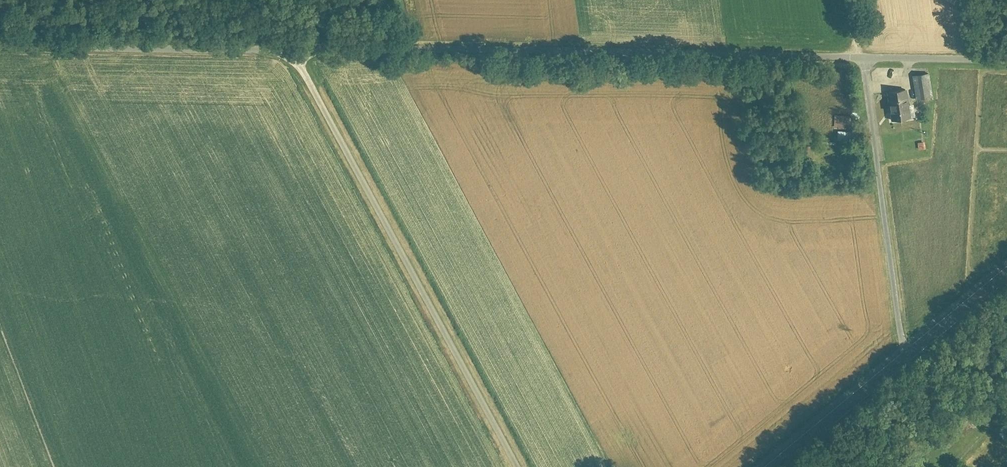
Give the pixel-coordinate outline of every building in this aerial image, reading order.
[(874,72),(875,83),(891,81),(890,70),(874,72)] [(934,73),(914,75),(916,98),(937,96),(934,73)] [(890,93),(893,121),(911,119),(908,91),(890,93)] [(850,116),(832,117),(833,137),(851,136),(850,116)]
